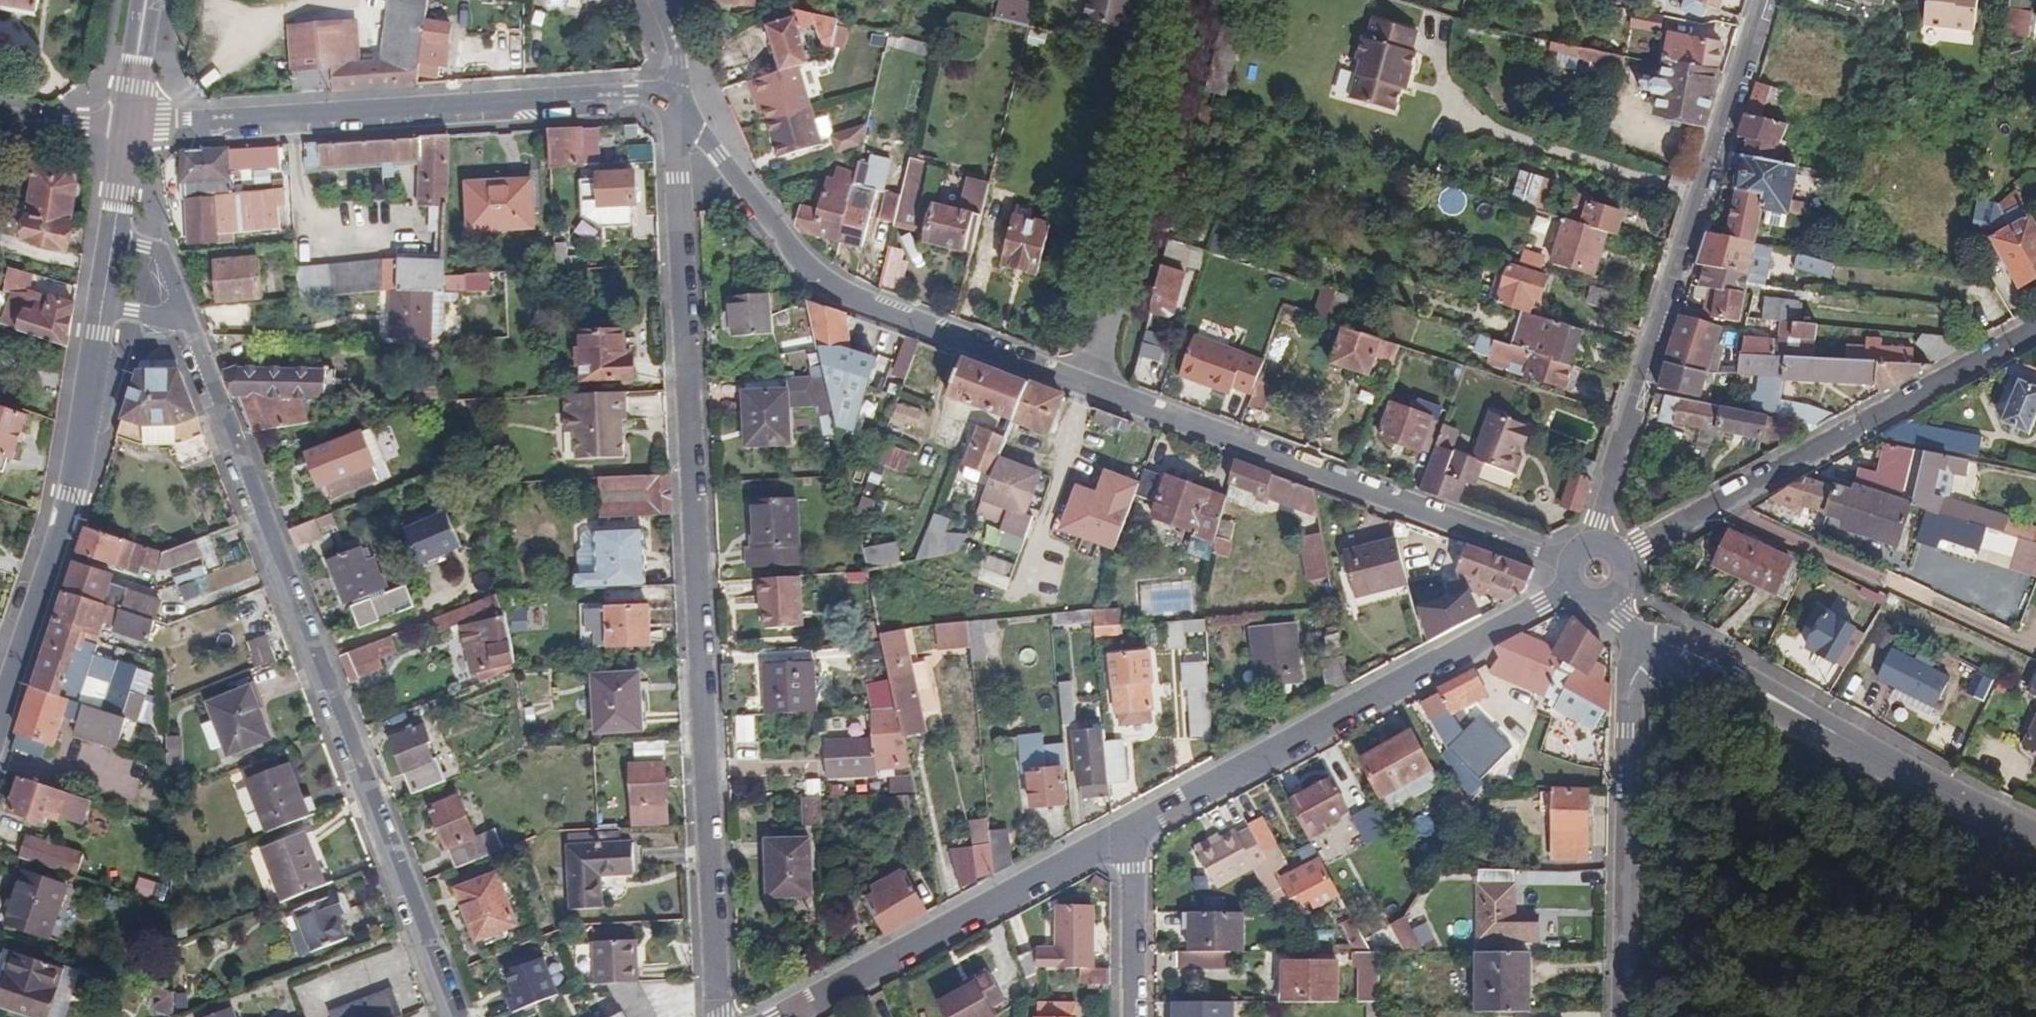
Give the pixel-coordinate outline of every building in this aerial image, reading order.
[(39,12),(41,0),(0,0),(0,6),(39,12)] [(294,71),(292,71),(293,94),(333,92),(417,86),(420,65),(425,24),(428,0),(394,0),(387,65),(343,68),(341,31),(292,34),(294,71)] [(708,1),(718,3),(738,8),(751,7),(754,0),(709,0),(708,1)] [(998,21),(1033,25),(1036,0),(1001,0),(998,21)] [(1088,22),(1131,33),(1139,0),(1094,0),(1088,22)] [(1670,2),(1676,5),(1680,2),(1686,3),(1685,12),(1689,16),(1700,19),(1706,17),(1708,9),(1722,12),(1726,0),(1670,0),(1670,2)] [(1922,26),(1975,34),(1979,0),(1926,0),(1922,26)] [(1663,19),(1632,13),(1629,28),(1659,35),(1663,19)] [(2020,15),(2008,13),(2005,33),(2016,34),(2020,15)] [(844,28),(813,21),(826,64),(844,28)] [(1407,76),(1411,78),(1418,57),(1413,55),(1419,36),(1375,22),(1369,42),(1365,41),(1358,61),(1362,63),(1350,101),(1395,114),(1402,92),(1407,76)] [(425,24),(420,65),(445,67),(450,28),(425,24)] [(782,76),(804,69),(807,69),(794,28),(791,27),(769,32),(782,76)] [(1224,28),(1208,94),(1225,97),(1242,33),(1224,28)] [(1045,49),(1048,34),(1031,31),(1028,45),(1045,49)] [(1603,35),(1598,51),(1624,56),(1626,42),(1603,35)] [(1665,59),(1719,72),(1722,47),(1706,46),(1670,36),(1665,59)] [(1556,44),(1552,66),(1579,70),(1583,48),(1556,44)] [(1624,56),(1598,51),(1597,56),(1610,59),(1611,62),(1622,64),(1624,56)] [(1659,110),(1707,126),(1719,89),(1717,89),(1719,72),(1665,59),(1665,64),(1664,79),(1657,79),(1650,82),(1643,80),(1641,88),(1651,90),(1654,87),(1662,92),(1659,110)] [(773,78),(750,85),(756,104),(765,101),(769,113),(779,149),(786,147),(789,159),(826,148),(804,69),(782,76),(773,78)] [(1406,93),(1411,78),(1407,76),(1402,92),(1406,93)] [(1746,142),(1744,159),(1785,166),(1788,154),(1782,153),(1790,129),(1763,121),(1768,108),(1780,111),(1785,93),(1758,86),(1756,85),(1738,140),(1746,142)] [(1208,94),(1204,108),(1221,113),(1225,97),(1208,94)] [(765,101),(756,104),(759,116),(769,113),(765,101)] [(1221,113),(1204,108),(1197,133),(1214,138),(1221,113)] [(553,167),(585,167),(583,129),(552,131),(553,167)] [(837,141),(842,158),(866,151),(871,131),(837,141)] [(449,184),(450,136),(311,144),(312,168),(325,165),(423,161),(421,207),(432,208),(432,230),(439,230),(438,255),(400,255),(400,261),(385,262),(385,294),(393,293),(429,290),(446,290),(446,289),(446,275),(449,184)] [(277,167),(277,146),(179,151),(181,186),(180,198),(188,198),(187,244),(234,242),(233,232),(280,229),(278,207),(284,206),(283,188),(232,192),(230,169),(277,167)] [(786,147),(779,149),(783,161),(789,159),(786,147)] [(916,157),(905,200),(931,206),(942,164),(916,157)] [(1791,198),(1796,168),(1785,166),(1744,159),(1743,176),(1773,181),(1771,193),(1791,198)] [(1832,223),(1826,247),(1838,249),(1852,165),(1843,162),(1839,177),(1832,223)] [(874,170),(862,167),(858,186),(842,246),(862,252),(877,196),(868,194),(874,170)] [(633,227),(632,207),(634,207),(634,176),(616,176),(616,171),(605,171),(605,177),(599,176),(599,181),(582,182),(583,218),(602,228),(633,227)] [(31,217),(72,223),(78,186),(69,178),(39,172),(31,217)] [(1522,175),(1512,205),(1531,211),(1540,185),(1541,181),(1522,175)] [(1764,201),(1762,213),(1786,217),(1791,198),(1771,193),(1773,181),(1743,176),(1738,195),(1741,196),(1764,201)] [(986,210),(992,185),(971,180),(963,210),(936,204),(932,219),(928,241),(962,250),(975,252),(986,210)] [(469,184),(470,229),(532,227),(529,181),(469,184)] [(802,235),(842,246),(858,186),(841,182),(838,194),(832,192),(824,225),(805,221),(802,235)] [(462,184),(449,184),(446,275),(458,275),(458,261),(462,259),(463,236),(460,235),(462,184)] [(1540,185),(1531,211),(1536,212),(1547,216),(1555,190),(1540,185)] [(1614,237),(1622,216),(1589,206),(1591,201),(1572,195),(1564,221),(1573,224),(1608,235),(1614,237)] [(1707,268),(1749,277),(1748,286),(1754,289),(1765,290),(1771,262),(1768,254),(1769,250),(1755,246),(1762,213),(1764,201),(1741,196),(1727,239),(1708,235),(1699,266),(1707,268)] [(898,227),(905,200),(892,197),(884,224),(883,224),(876,252),(890,255),(898,227)] [(2016,199),(2003,207),(2008,216),(2021,209),(2016,199)] [(931,206),(905,200),(898,227),(922,233),(927,217),(931,206)] [(1971,236),(1991,239),(2011,228),(2000,206),(1977,202),(1971,236)] [(1536,212),(1530,230),(1549,237),(1555,218),(1547,216),(1536,212)] [(2032,216),(2011,228),(1991,239),(2007,269),(2009,268),(2019,287),(2035,279),(2035,224),(2032,216)] [(68,250),(72,223),(31,217),(27,243),(68,250)] [(932,219),(927,217),(922,233),(922,240),(928,241),(932,219)] [(1054,227),(1016,217),(1004,267),(1040,276),(1054,227)] [(1594,276),(1608,235),(1573,224),(1564,221),(1551,263),(1594,276)] [(1161,275),(1151,317),(1170,322),(1172,320),(1185,276),(1183,275),(1185,268),(1199,271),(1206,255),(1170,244),(1161,275)] [(555,270),(576,269),(575,258),(566,258),(565,246),(555,246),(555,270)] [(1522,255),(1518,266),(1540,272),(1542,265),(1538,263),(1538,260),(1522,255)] [(1819,276),(1824,264),(1796,257),(1793,271),(1819,276)] [(261,298),(258,261),(219,264),(215,264),(219,302),(261,298)] [(385,294),(385,262),(296,269),(297,301),(385,294)] [(1841,273),(1842,266),(1833,265),(1832,271),(1841,273)] [(1511,268),(1498,307),(1521,314),(1535,319),(1547,279),(1511,268)] [(1746,296),(1748,286),(1749,277),(1707,268),(1700,288),(1718,292),(1746,296)] [(30,290),(34,275),(10,269),(5,283),(3,288),(12,288),(30,290)] [(466,289),(466,275),(458,275),(446,275),(446,289),(446,290),(466,289)] [(1335,294),(1313,287),(1310,294),(1322,299),(1314,325),(1325,327),(1326,325),(1335,294)] [(67,347),(74,305),(42,295),(30,290),(12,288),(10,295),(1,325),(21,332),(67,347)] [(1622,316),(1627,299),(1591,288),(1587,304),(1622,316)] [(429,290),(393,293),(392,343),(429,343),(429,328),(429,290)] [(445,327),(446,290),(429,290),(429,328),(445,327)] [(1741,323),(1746,296),(1718,292),(1713,319),(1741,323)] [(1346,297),(1335,294),(1326,325),(1335,328),(1346,297)] [(851,336),(847,318),(817,307),(807,297),(808,305),(825,381),(834,417),(836,426),(856,431),(877,360),(848,351),(851,336)] [(774,339),(771,320),(770,301),(731,301),(733,341),(774,339)] [(1782,324),(1794,325),(1796,304),(1766,302),(1762,321),(1782,324)] [(1535,319),(1521,314),(1509,348),(1573,368),(1577,353),(1584,355),(1588,353),(1589,349),(1588,346),(1580,343),(1583,333),(1535,319)] [(1720,329),(1681,318),(1666,365),(1707,374),(1709,368),(1720,329)] [(1816,341),(1817,327),(1794,325),(1782,324),(1780,338),(1816,341)] [(1141,358),(1163,364),(1170,337),(1148,331),(1141,358)] [(583,334),(585,382),(634,380),(633,356),(625,357),(624,332),(583,334)] [(1377,360),(1391,365),(1397,348),(1349,332),(1338,365),(1371,377),(1377,360)] [(1939,361),(1967,346),(1967,340),(1936,338),(1932,357),(1939,361)] [(905,382),(919,343),(908,339),(894,377),(905,382)] [(1775,343),(1745,339),(1744,357),(1781,359),(1781,349),(1774,349),(1775,343)] [(1251,398),(1257,382),(1264,364),(1189,342),(1177,383),(1228,399),(1230,391),(1251,398)] [(1509,348),(1493,342),(1487,362),(1508,369),(1508,371),(1566,389),(1573,368),(1509,348)] [(1878,366),(1911,367),(1912,354),(1882,353),(1883,343),(1867,342),(1866,351),(1850,350),(1849,363),(1878,366)] [(1738,376),(1782,378),(1785,359),(1781,359),(1744,357),(1740,357),(1738,370),(1738,376)] [(1782,380),(1875,387),(1878,366),(1849,363),(1814,361),(1785,359),(1782,378),(1782,380)] [(951,398),(1015,422),(1029,384),(964,360),(951,398)] [(144,362),(140,373),(181,372),(178,361),(144,362)] [(2017,378),(2035,385),(2035,370),(2023,366),(2021,363),(2002,374),(2017,378)] [(1707,374),(1666,365),(1659,392),(1701,400),(1704,383),(1717,382),(1717,374),(1707,374)] [(1879,395),(1929,367),(1911,367),(1878,366),(1875,387),(1879,395)] [(1717,374),(1738,376),(1738,370),(1709,368),(1707,374),(1717,374)] [(237,370),(228,374),(252,434),(309,425),(299,400),(333,398),(334,371),(237,370)] [(140,373),(118,438),(142,445),(175,445),(184,470),(187,469),(189,475),(217,465),(181,372),(140,373)] [(2017,378),(2001,421),(2030,432),(2035,417),(2035,385),(2017,378)] [(813,380),(788,382),(789,395),(789,411),(819,408),(813,380)] [(836,426),(834,417),(825,381),(813,380),(819,408),(825,438),(838,435),(836,426)] [(1251,398),(1248,408),(1262,414),(1271,387),(1257,382),(1251,398)] [(1048,434),(1061,396),(1029,384),(1015,422),(1048,434)] [(628,422),(626,393),(566,396),(566,431),(576,434),(577,461),(624,459),(623,441),(619,436),(618,422),(628,422)] [(747,396),(747,431),(755,431),(755,450),(790,449),(789,411),(789,395),(747,396)] [(1655,396),(1653,403),(1665,406),(1662,423),(1712,432),(1710,444),(1723,446),(1725,432),(1762,440),(1763,437),(1766,417),(1657,397),(1655,396)] [(1820,427),(1832,421),(1825,410),(1780,401),(1779,419),(1781,420),(1820,427)] [(1418,404),(1413,415),(1436,422),(1440,413),(1418,404)] [(917,411),(897,405),(892,418),(911,425),(917,411)] [(1419,452),(1431,457),(1437,442),(1443,426),(1436,422),(1413,415),(1390,406),(1378,440),(1417,455),(1419,452)] [(2,471),(7,457),(12,458),(25,417),(0,409),(0,471),(2,471)] [(1431,457),(1420,492),(1455,505),(1462,484),(1467,486),(1478,479),(1510,491),(1522,459),(1517,457),(1527,429),(1490,415),(1473,460),(1456,454),(1457,450),(1450,448),(1437,442),(1431,457)] [(1777,439),(1781,420),(1779,419),(1766,417),(1763,437),(1777,439)] [(1917,421),(1885,439),(1980,458),(1983,435),(1917,421)] [(1437,442),(1450,448),(1456,430),(1443,424),(1443,426),(1437,442)] [(1002,460),(1008,439),(985,430),(971,470),(994,478),(998,467),(1001,460),(1002,460)] [(386,463),(374,431),(307,455),(320,488),(328,485),(333,500),(381,482),(375,467),(386,463)] [(755,431),(747,431),(748,450),(755,450),(755,431)] [(1861,491),(1899,503),(1915,451),(1891,446),(1880,481),(1865,477),(1861,491)] [(902,457),(880,450),(876,462),(897,470),(902,457)] [(1930,454),(1913,508),(1931,513),(1969,525),(1971,526),(1977,508),(1936,497),(1944,472),(1971,479),(1976,464),(1930,454)] [(1290,505),(1298,483),(1234,459),(1231,483),(1257,493),(1256,499),(1266,503),(1268,497),(1290,505)] [(1001,460),(998,467),(994,478),(990,488),(980,517),(1008,527),(1005,533),(1028,542),(1036,520),(1029,518),(1044,477),(1001,460)] [(1161,475),(1145,468),(1139,484),(1136,495),(1135,496),(1153,501),(1161,475)] [(994,478),(971,470),(967,479),(990,488),(994,478)] [(1136,495),(1139,484),(1107,473),(1097,497),(1080,491),(1065,531),(1117,549),(1135,496),(1136,495)] [(1560,507),(1582,513),(1592,482),(1571,475),(1560,507)] [(600,520),(671,516),(670,476),(599,480),(599,495),(646,493),(646,501),(600,503),(600,520)] [(1219,539),(1226,499),(1170,478),(1154,521),(1197,535),(1190,558),(1215,564),(1217,554),(1219,539)] [(1808,482),(1773,502),(1776,505),(1805,521),(1808,511),(1829,518),(1837,492),(1808,482)] [(1317,514),(1312,488),(1298,483),(1290,505),(1317,514)] [(1837,492),(1829,518),(1846,524),(1844,528),(1899,546),(1912,508),(1899,503),(1861,491),(1856,490),(1853,497),(1837,492)] [(863,496),(857,512),(867,515),(873,499),(863,496)] [(751,575),(797,572),(796,554),(801,553),(797,506),(754,509),(756,554),(749,553),(751,575)] [(2004,536),(2007,526),(2010,519),(1977,508),(1971,526),(1987,531),(2004,536)] [(447,513),(405,532),(421,567),(445,556),(463,548),(447,513)] [(1969,525),(1931,513),(1921,544),(1940,551),(1944,541),(1963,547),(1969,525)] [(314,522),(290,532),(296,548),(320,538),(314,522)] [(930,543),(922,566),(964,560),(970,543),(946,541),(952,525),(943,522),(930,543)] [(502,544),(499,523),(489,524),(493,545),(502,544)] [(1963,547),(1980,552),(1987,531),(1971,526),(1969,525),(1963,547)] [(2035,546),(2035,536),(2007,526),(2004,536),(2035,546)] [(88,530),(79,554),(127,570),(131,560),(168,573),(212,556),(205,539),(165,554),(88,530)] [(2035,579),(2035,546),(2004,536),(1987,531),(1980,552),(1977,562),(2035,581),(2035,579)] [(592,592),(642,589),(641,577),(645,577),(643,532),(599,534),(600,579),(591,579),(592,592)] [(1791,563),(1730,534),(1714,566),(1776,595),(1791,563)] [(1328,573),(1321,535),(1302,539),(1309,578),(1328,573)] [(1232,541),(1219,539),(1217,554),(1229,556),(1232,541)] [(1411,583),(1400,540),(1349,555),(1361,599),(1411,583)] [(1535,571),(1470,546),(1459,572),(1464,588),(1495,596),(1495,594),(1516,599),(1527,592),(1535,571)] [(330,564),(345,604),(359,599),(361,604),(353,606),(362,630),(416,610),(407,588),(387,596),(385,590),(387,589),(382,577),(381,577),(374,562),(365,565),(360,552),(330,564)] [(899,552),(866,556),(870,575),(903,569),(899,552)] [(978,579),(1006,590),(1016,564),(989,553),(978,579)] [(421,567),(423,570),(447,560),(445,556),(421,567)] [(113,577),(76,564),(66,593),(159,623),(166,604),(111,583),(113,577)] [(802,578),(761,580),(762,601),(766,601),(767,630),(804,628),(802,578)] [(196,579),(179,585),(185,600),(202,594),(196,579)] [(1195,584),(1142,587),(1144,622),(1197,619),(1195,584)] [(1884,608),(1888,601),(1864,590),(1860,597),(1884,608)] [(159,623),(66,593),(56,622),(34,689),(85,707),(95,675),(81,669),(88,645),(91,635),(101,638),(106,626),(118,630),(117,634),(151,645),(159,623)] [(1470,594),(1467,595),(1423,611),(1432,644),(1482,617),(1479,608),(1477,609),(1470,594)] [(499,596),(503,607),(508,606),(507,601),(513,601),(513,595),(499,596)] [(479,675),(518,663),(503,607),(499,596),(432,623),(436,632),(491,611),(495,623),(468,631),(479,675)] [(597,635),(597,649),(650,647),(648,609),(609,611),(609,612),(587,613),(588,635),(597,635)] [(521,638),(522,651),(550,650),(546,611),(513,613),(514,638),(521,638)] [(1051,616),(1052,630),(1096,622),(1096,618),(1095,611),(1051,616)] [(1096,622),(1097,632),(1124,630),(1123,615),(1096,618),(1096,622)] [(1809,649),(1845,671),(1866,637),(1829,615),(1809,649)] [(1596,734),(1607,712),(1612,715),(1613,688),(1607,685),(1612,672),(1597,663),(1605,649),(1576,620),(1554,657),(1516,640),(1496,651),(1501,660),(1493,677),(1536,695),(1542,683),(1566,691),(1555,712),(1596,734)] [(999,622),(980,625),(981,647),(1002,645),(999,622)] [(1185,650),(1183,625),(1170,626),(1170,651),(1185,650)] [(1259,689),(1279,687),(1280,695),(1293,693),(1292,685),(1301,684),(1295,625),(1253,630),(1259,689)] [(964,650),(961,627),(936,631),(939,653),(964,650)] [(884,644),(887,659),(894,688),(898,708),(908,755),(922,751),(916,721),(922,719),(918,699),(920,698),(905,634),(883,637),(884,644)] [(1331,698),(1351,688),(1342,636),(1328,638),(1331,660),(1325,661),(1331,698)] [(260,667),(276,661),(267,638),(251,644),(260,667)] [(884,644),(855,646),(856,661),(887,659),(884,644)] [(103,650),(88,645),(81,669),(95,675),(103,650)] [(350,655),(355,668),(355,670),(381,659),(374,645),(350,655)] [(457,676),(468,674),(464,651),(453,653),(457,676)] [(1953,682),(1896,653),(1880,683),(1938,712),(1953,682)] [(339,659),(344,672),(355,668),(350,655),(339,659)] [(1117,715),(1124,714),(1125,727),(1153,724),(1152,712),(1156,711),(1151,659),(1112,663),(1117,715)] [(122,721),(139,726),(155,679),(115,664),(100,712),(122,721)] [(767,666),(768,714),(816,712),(815,664),(767,666)] [(1195,742),(1213,742),(1209,667),(1185,669),(1187,691),(1192,691),(1195,742)] [(1475,673),(1438,693),(1442,697),(1423,707),(1432,722),(1446,713),(1486,692),(1475,673)] [(595,679),(597,733),(632,731),(631,705),(639,706),(637,677),(595,679)] [(1061,687),(1067,728),(1080,727),(1076,685),(1061,687)] [(212,705),(231,754),(274,738),(255,688),(212,705)] [(873,690),(875,709),(898,708),(894,688),(873,690)] [(85,707),(34,689),(14,750),(42,761),(48,745),(55,747),(65,718),(80,723),(75,736),(113,749),(122,721),(100,712),(85,707)] [(876,768),(911,767),(908,755),(898,708),(875,709),(872,710),(873,737),(826,739),(827,775),(876,774),(876,768)] [(1450,750),(1462,738),(1446,713),(1432,722),(1450,750)] [(738,741),(756,740),(754,715),(736,716),(738,741)] [(2024,744),(2035,750),(2035,719),(2024,744)] [(1450,750),(1478,776),(1488,765),(1505,744),(1480,720),(1462,738),(1450,750)] [(1552,728),(1544,746),(1570,757),(1578,739),(1552,728)] [(413,794),(446,781),(438,760),(434,762),(427,747),(431,745),(425,729),(393,742),(413,794)] [(1087,792),(1112,789),(1111,774),(1107,739),(1106,733),(1080,735),(1085,786),(1087,786),(1087,792)] [(1400,793),(1434,771),(1414,735),(1366,763),(1395,812),(1407,804),(1400,793)] [(1107,739),(1111,774),(1128,773),(1125,737),(1107,739)] [(635,763),(664,762),(663,743),(634,744),(635,763)] [(1505,744),(1488,765),(1507,781),(1520,753),(1505,744)] [(1030,774),(1033,808),(1068,804),(1064,770),(1072,769),(1069,746),(1023,750),(1025,774),(1030,774)] [(236,772),(255,824),(263,821),(247,777),(268,769),(265,761),(236,772)] [(665,765),(630,766),(633,827),(667,826),(665,765)] [(269,834),(310,817),(292,767),(251,782),(269,834)] [(92,803),(24,780),(12,813),(47,825),(49,819),(82,831),(92,803)] [(807,780),(808,798),(820,797),(819,780),(807,780)] [(1332,783),(1293,805),(1313,841),(1330,830),(1327,825),(1348,813),(1332,783)] [(1442,802),(1455,820),(1472,809),(1460,791),(1442,802)] [(1558,793),(1555,858),(1589,859),(1591,793),(1558,793)] [(431,809),(458,869),(504,850),(495,828),(477,836),(459,796),(431,809)] [(807,824),(824,823),(823,797),(820,797),(808,798),(806,798),(807,824)] [(1352,820),(1366,847),(1380,840),(1366,813),(1352,820)] [(1264,821),(1250,830),(1275,876),(1289,867),(1264,821)] [(1275,876),(1250,830),(1239,837),(1237,833),(1222,841),(1200,855),(1218,889),(1256,867),(1271,896),(1274,894),(1283,890),(1275,876)] [(993,847),(996,879),(1014,869),(1010,834),(992,835),(993,847)] [(284,903),(326,887),(306,835),(265,850),(284,903)] [(27,836),(20,858),(77,877),(85,855),(27,836)] [(1200,855),(1222,841),(1219,837),(1196,849),(1200,855)] [(812,892),(810,838),(770,839),(771,894),(812,892)] [(570,848),(572,911),(602,909),(600,876),(634,874),(632,845),(570,848)] [(982,884),(982,886),(996,879),(993,847),(978,848),(982,884)] [(964,885),(982,884),(978,848),(961,850),(964,885)] [(1343,895),(1324,860),(1285,883),(1295,901),(1301,898),(1305,905),(1316,900),(1320,908),(1343,895)] [(1516,871),(1481,870),(1481,940),(1541,941),(1541,916),(1516,916),(1516,871)] [(871,902),(889,936),(928,915),(906,872),(874,889),(878,897),(871,902)] [(25,873),(7,922),(50,937),(66,889),(25,873)] [(519,925),(498,874),(457,889),(476,942),(519,925)] [(1274,894),(1284,913),(1295,913),(1283,890),(1274,894)] [(299,913),(315,954),(347,940),(339,919),(350,914),(342,894),(299,913)] [(1041,969),(1084,969),(1092,968),(1092,910),(1072,909),(1072,916),(1062,916),(1062,952),(1041,952),(1020,958),(1028,975),(1041,969)] [(1191,953),(1207,954),(1244,953),(1243,914),(1191,914),(1191,953)] [(1350,921),(1365,953),(1375,952),(1356,918),(1350,921)] [(1427,923),(1415,930),(1424,946),(1436,938),(1427,923)] [(1424,946),(1415,930),(1406,936),(1415,951),(1424,946)] [(608,986),(637,984),(636,943),(595,943),(596,986),(608,986)] [(33,1016),(47,1016),(64,968),(13,951),(0,990),(0,1005),(33,1016)] [(1384,1002),(1385,953),(1375,952),(1365,953),(1360,952),(1360,968),(1365,969),(1365,1004),(1372,1003),(1384,1004),(1384,1002)] [(1531,1011),(1530,952),(1480,953),(1479,1011),(1531,1011)] [(1191,953),(1176,953),(1177,974),(1207,973),(1207,954),(1191,953)] [(560,998),(546,960),(507,975),(516,998),(509,1000),(515,1015),(560,998)] [(1287,964),(1288,1004),(1340,1003),(1339,964),(1287,964)] [(1085,986),(1112,985),(1112,968),(1092,968),(1084,969),(1085,986)] [(971,980),(975,984),(966,989),(941,1001),(949,1016),(996,1016),(998,1016),(994,1007),(1007,1000),(991,970),(971,980)] [(975,984),(971,980),(964,984),(966,989),(975,984)] [(637,984),(608,986),(624,1015),(619,1016),(654,1016),(637,986),(637,984)] [(175,1012),(175,990),(152,989),(151,1011),(175,1012)] [(180,993),(181,1007),(189,1004),(188,991),(180,993)] [(388,993),(332,1016),(398,1016),(388,993)] [(1384,1012),(1404,1012),(1403,1002),(1384,1002),(1384,1004),(1384,1012)] [(1384,1012),(1384,1004),(1372,1003),(1372,1016),(1384,1016),(1384,1012)] [(1177,1016),(1234,1016),(1234,1004),(1177,1005),(1177,1016)] [(1077,1006),(1042,1006),(1041,1016),(1077,1016),(1077,1006)]
